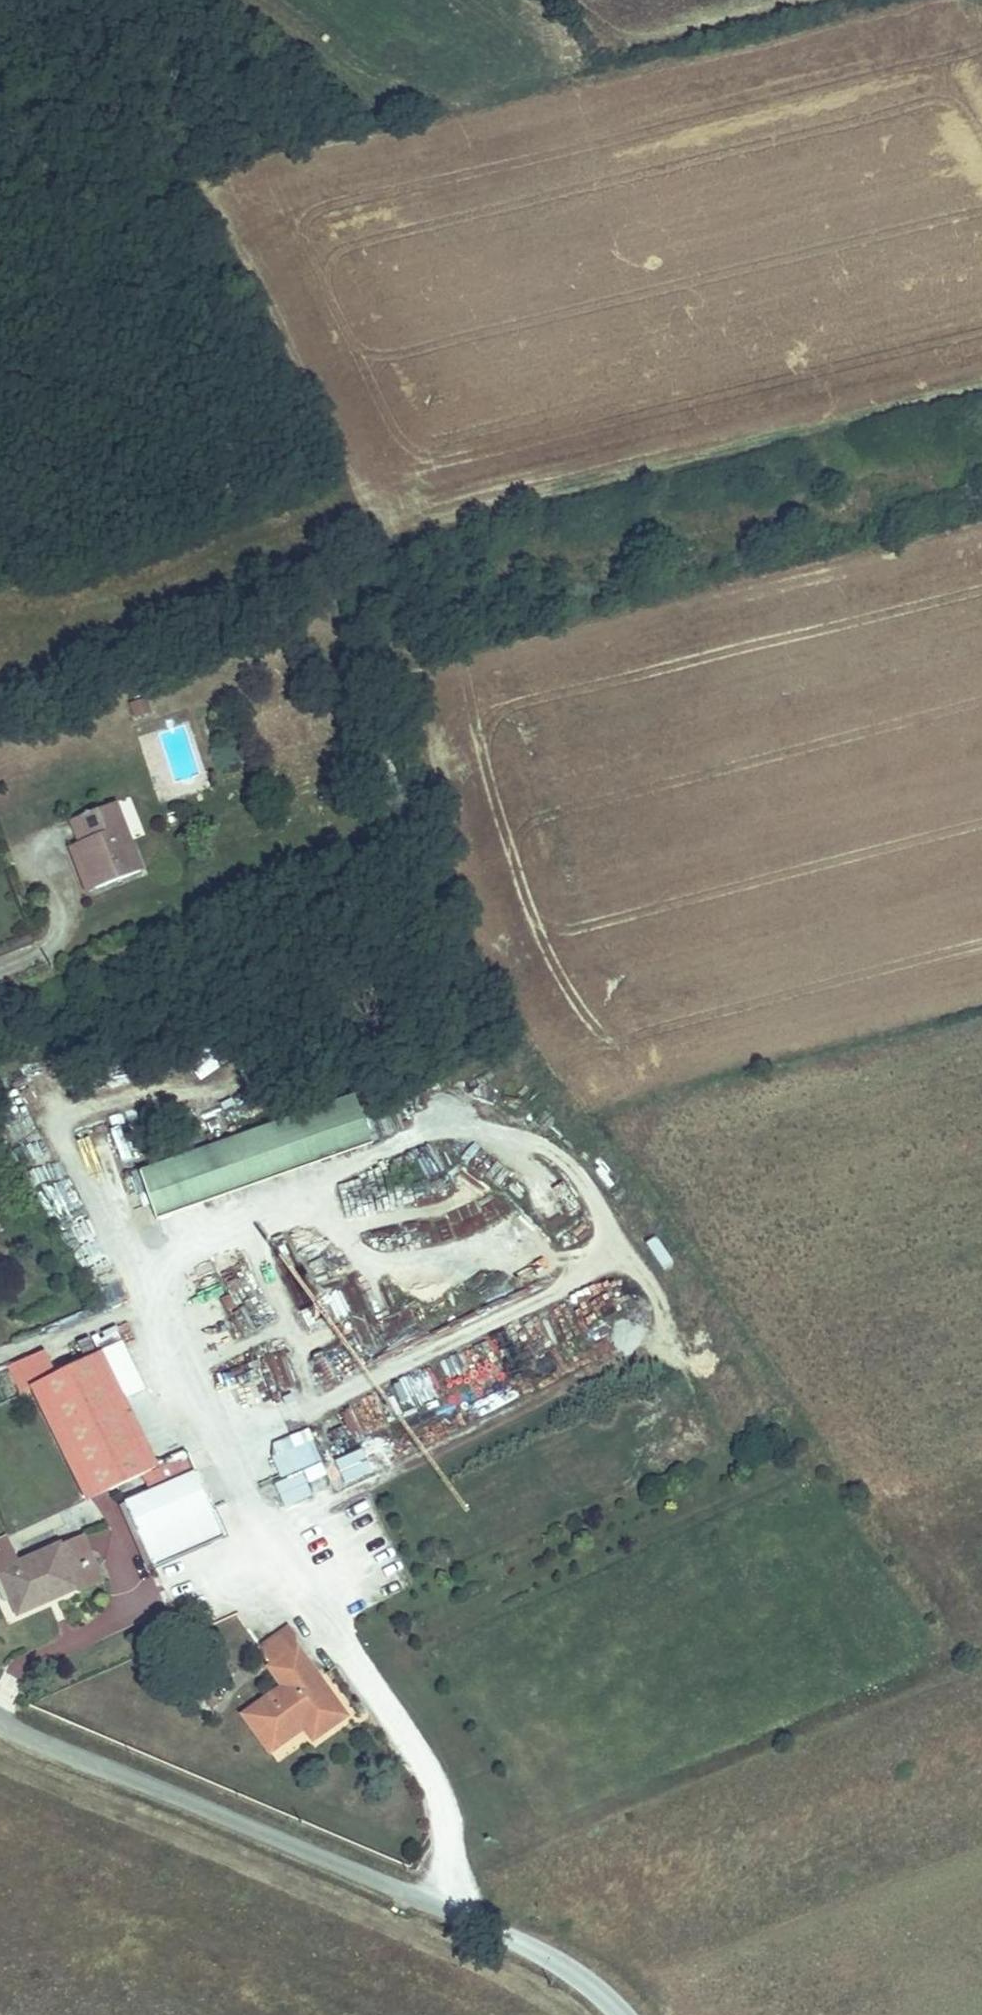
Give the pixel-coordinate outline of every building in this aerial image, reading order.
[(99,848),(85,854),(100,896),(149,877),(122,810),(88,824),(99,848)] [(152,1211),(370,1153),(356,1100),(138,1158),(152,1211)] [(654,1237),(645,1244),(662,1267),(672,1260),(654,1237)] [(45,1384),(94,1507),(155,1482),(169,1476),(121,1354),(45,1384)] [(309,1430),(270,1443),(281,1476),(303,1468),(308,1482),(325,1476),(309,1430)] [(380,1444),(364,1449),(372,1473),(388,1468),(380,1444)] [(360,1449),(336,1458),(345,1482),(369,1472),(360,1449)] [(169,1476),(155,1482),(161,1500),(187,1563),(233,1544),(223,1518),(237,1513),(216,1456),(169,1476)] [(280,1504),(309,1497),(303,1473),(274,1480),(280,1504)] [(187,1563),(161,1500),(129,1512),(136,1529),(144,1526),(148,1535),(139,1539),(154,1576),(187,1563)] [(92,1541),(9,1576),(28,1624),(59,1612),(54,1596),(68,1590),(75,1604),(111,1588),(92,1541)] [(311,1659),(283,1678),(296,1698),(251,1727),(277,1766),(323,1736),(331,1749),(360,1731),(311,1659)]
